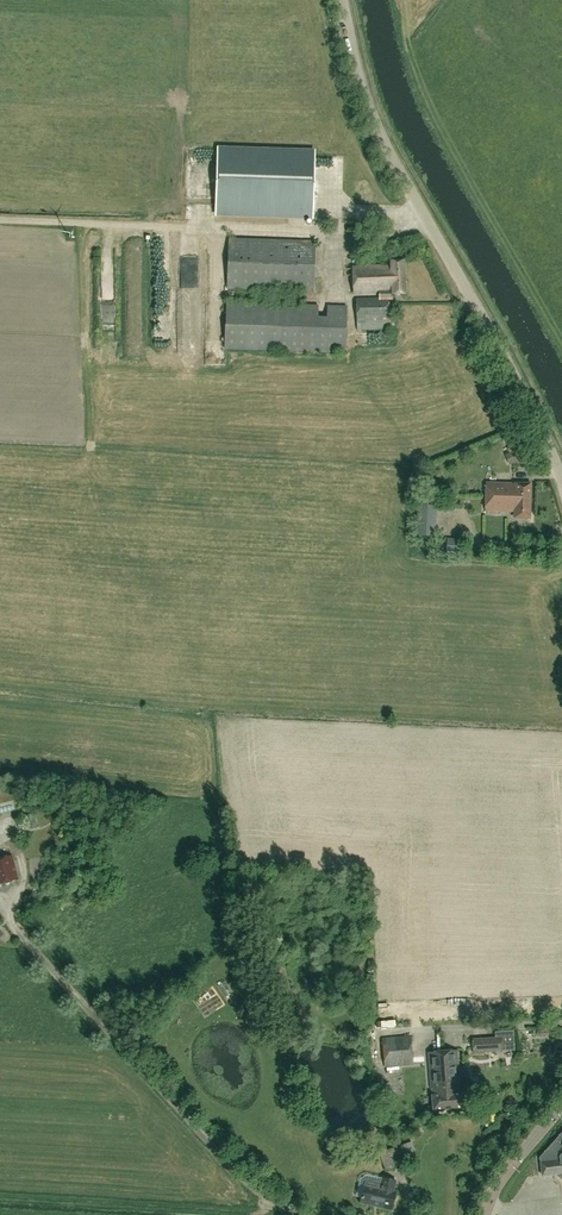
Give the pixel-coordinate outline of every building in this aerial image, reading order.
[(312,217),(314,152),(218,149),(216,214),(312,217)] [(314,241),(229,238),(227,289),(313,291),(314,241)] [(390,265),(352,267),(353,294),(378,293),(378,298),(356,299),(357,330),(389,328),(389,319),(393,319),(393,312),(388,312),(388,298),(392,298),(392,295),(405,294),(404,261),(390,261),(390,265)] [(318,305),(226,303),(225,349),(344,352),(346,306),(327,306),(326,317),(317,317),(318,305)] [(519,445),(508,449),(514,463),(525,458),(519,445)] [(530,504),(530,501),(530,483),(485,483),(485,497),(485,499),(512,500),(512,503),(530,504)] [(435,537),(437,497),(418,496),(415,535),(435,537)] [(514,518),(529,519),(530,504),(512,503),(512,500),(485,499),(485,511),(514,512),(514,518)] [(450,554),(463,555),(464,541),(451,540),(450,554)] [(0,787),(0,813),(15,809),(8,785),(0,787)] [(18,880),(12,856),(0,859),(0,884),(18,880)] [(410,1036),(382,1039),(384,1067),(413,1065),(410,1036)] [(501,1038),(472,1039),(473,1053),(502,1052),(501,1038)] [(456,1051),(442,1052),(446,1095),(448,1095),(450,1110),(464,1109),(463,1093),(460,1094),(460,1093),(458,1093),(457,1087),(459,1087),(456,1051)] [(446,1095),(442,1052),(428,1053),(431,1090),(433,1090),(433,1096),(431,1096),(433,1111),(450,1110),(448,1095),(446,1095)] [(539,1157),(540,1163),(542,1176),(556,1174),(557,1176),(561,1179),(561,1132),(539,1157)] [(405,1166),(400,1147),(388,1150),(380,1153),(385,1171),(393,1169),(405,1166)] [(391,1211),(395,1192),(393,1191),(395,1181),(382,1178),(380,1188),(364,1185),(360,1204),(391,1211)]
